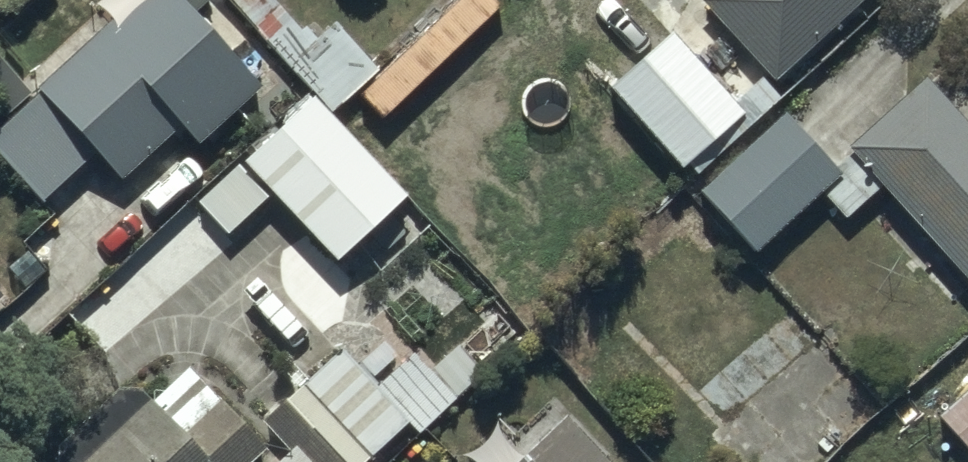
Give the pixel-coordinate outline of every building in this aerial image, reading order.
[(0,116),(0,147),(45,199),(102,149),(124,174),(184,122),(194,134),(257,79),(189,0),(123,0),(33,78),(37,84),(0,116)] [(278,0),(236,0),(329,105),(375,63),(369,57),(384,43),(368,25),(354,37),(335,15),(309,37),(278,0)] [(380,104),(490,0),(445,0),(358,81),(380,104)] [(723,3),(707,17),(775,96),(823,53),(812,41),(859,0),(720,0),(723,3)] [(667,19),(605,74),(677,155),(739,101),(667,19)] [(868,38),(697,184),(749,244),(820,184),(843,212),(882,179),(967,279),(967,83),(950,62),(932,77),(926,70),(908,85),(868,38)] [(305,84),(239,148),(374,288),(440,224),(305,84)] [(265,461),(352,461),(404,415),(416,428),(456,391),(413,344),(376,377),(341,337),(259,411),(287,442),(265,461)] [(60,459),(57,461),(237,461),(264,437),(219,389),(217,391),(185,356),(160,379),(113,377),(55,432),(54,453),(60,459)] [(938,427),(967,460),(967,399),(938,427)] [(498,461),(618,461),(563,402),(498,461)]
